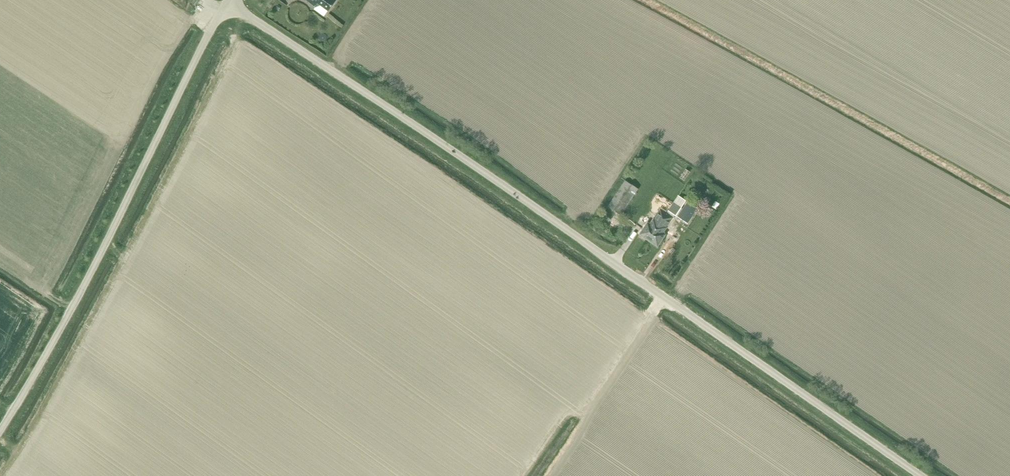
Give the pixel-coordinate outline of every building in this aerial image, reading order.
[(316,5),(318,3),(328,11),(336,0),(310,0),(316,5)] [(688,177),(691,172),(685,168),(682,173),(688,177)] [(621,215),(638,189),(625,180),(608,206),(621,215)] [(678,205),(681,208),(686,201),(678,196),(674,203),(678,205)] [(696,208),(688,202),(678,217),(686,223),(696,208)] [(657,247),(665,235),(663,233),(674,217),(674,218),(681,208),(678,205),(674,203),(667,213),(660,223),(648,241),(657,247)] [(639,234),(648,241),(660,223),(667,213),(660,209),(650,224),(647,222),(639,234)]
